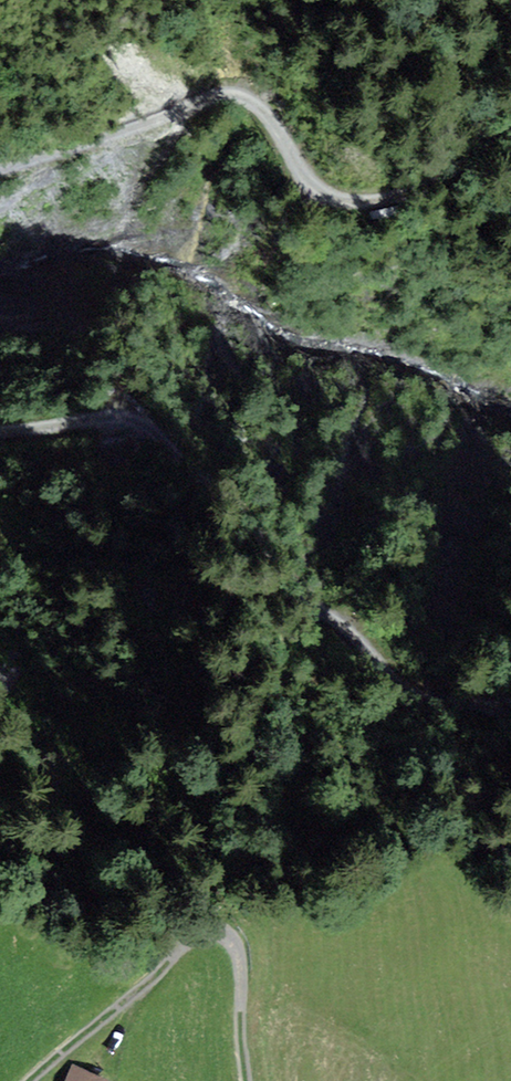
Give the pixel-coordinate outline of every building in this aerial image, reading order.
[(70,1080),(92,1080),(74,1073),(70,1080)]
